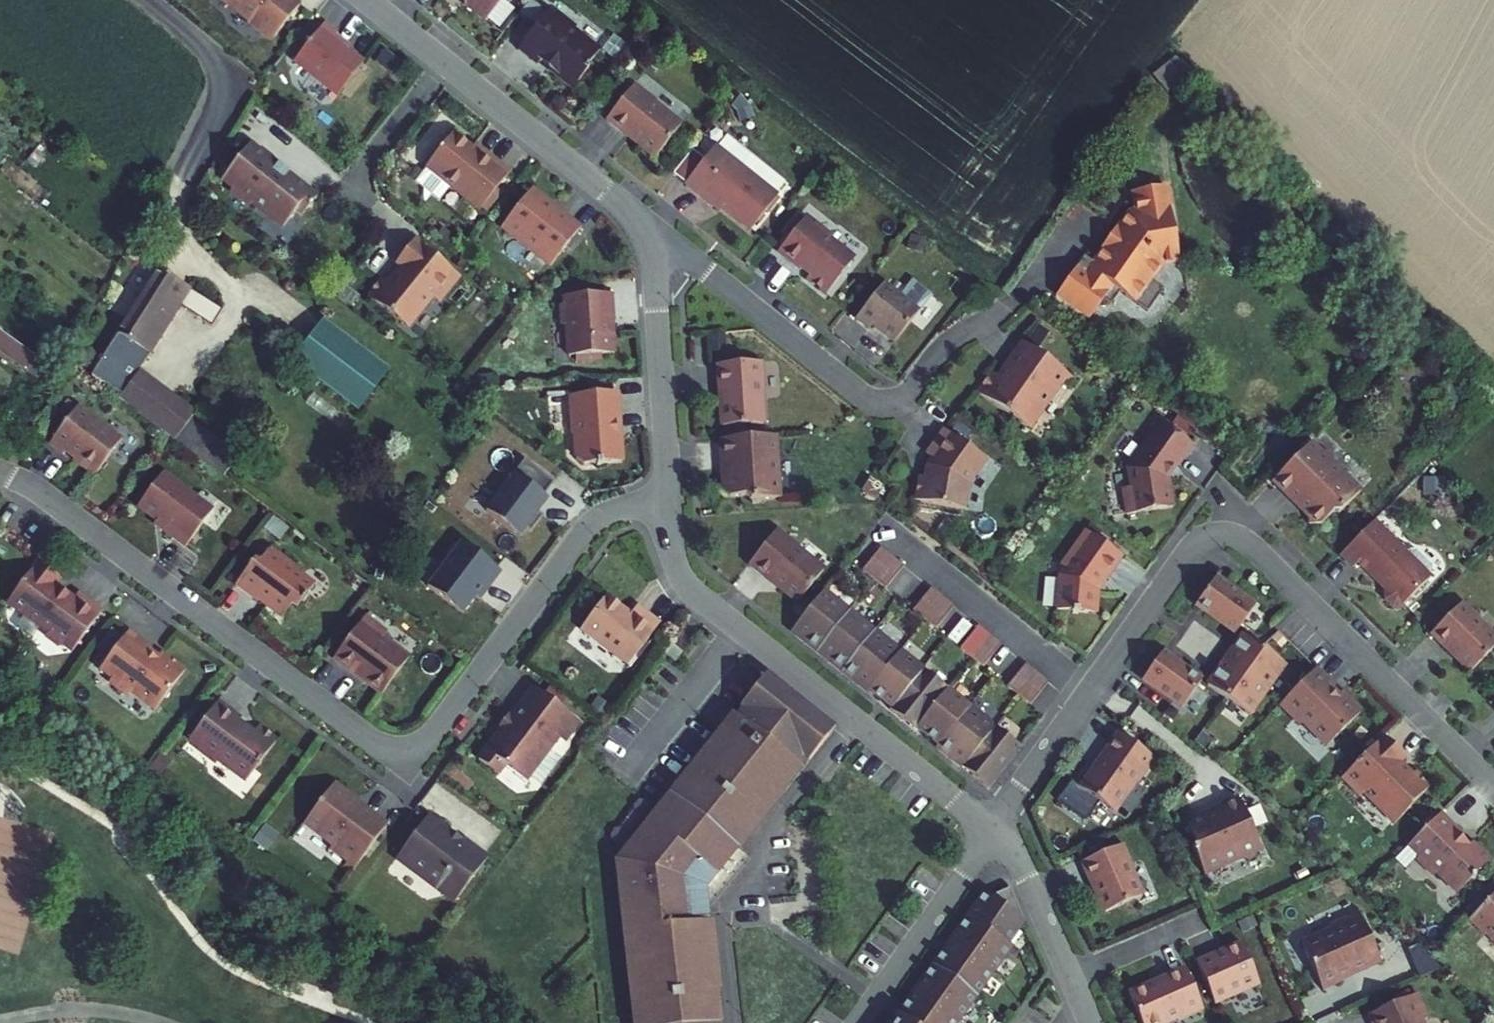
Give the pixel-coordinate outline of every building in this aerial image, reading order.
[(235,3),(236,9),(250,20),(249,21),(261,30),(264,30),(274,38),(299,6),(292,0),(232,0),(235,3)] [(467,1),(465,3),(485,19),(501,0),(466,0),(467,1)] [(517,49),(536,65),(539,61),(549,69),(547,70),(571,89),(587,69),(586,68),(599,51),(573,30),(573,25),(562,16),(557,16),(548,10),(546,12),(530,0),(518,15),(534,28),(517,49)] [(324,23),(294,61),(337,95),(363,63),(348,50),(333,38),(337,34),(324,23)] [(351,45),(337,34),(333,38),(348,50),(351,45)] [(608,109),(612,111),(633,86),(629,83),(608,109)] [(612,111),(605,120),(627,137),(628,135),(655,157),(680,126),(654,104),(656,101),(635,84),(633,86),(612,111)] [(453,133),(415,179),(440,199),(450,187),(479,210),(481,208),(498,187),(510,172),(494,159),(491,163),(472,148),(453,133)] [(686,182),(685,182),(699,193),(702,191),(750,230),(778,195),(776,193),(785,182),(727,135),(717,147),(715,145),(705,158),(686,182)] [(230,169),(222,179),(234,189),(235,196),(246,204),(252,203),(282,228),(297,211),(302,215),(317,197),(288,175),(290,173),(278,163),(277,165),(250,144),(241,155),(230,169)] [(475,144),(472,148),(491,163),(494,159),(475,144)] [(222,162),(230,169),(241,155),(233,149),(222,162)] [(693,149),(674,172),(686,182),(705,158),(693,149)] [(504,192),(498,187),(481,208),(487,213),(504,192)] [(1150,280),(1161,265),(1179,262),(1166,187),(1133,192),(1136,212),(1128,214),(1117,229),(1115,228),(1101,248),(1103,249),(1093,263),(1084,257),(1056,295),(1089,319),(1103,299),(1111,305),(1120,292),(1148,312),(1161,293),(1160,287),(1150,280)] [(531,189),(504,223),(505,230),(550,266),(580,228),(559,211),(558,213),(550,207),(549,203),(531,189)] [(792,233),(801,222),(796,218),(786,229),(792,233)] [(792,233),(778,251),(799,268),(800,267),(809,274),(806,279),(825,294),(851,262),(851,256),(829,239),(829,235),(816,225),(813,225),(804,219),(801,222),(792,233)] [(381,278),(367,297),(401,324),(410,324),(431,297),(432,299),(439,298),(457,276),(413,240),(395,262),(401,267),(387,283),(381,278)] [(133,314),(163,332),(180,307),(189,312),(199,295),(158,270),(131,313),(133,314)] [(856,317),(855,318),(869,329),(872,324),(894,341),(920,310),(933,294),(913,278),(900,294),(885,281),(865,306),(856,317)] [(612,320),(611,294),(564,297),(565,304),(561,305),(562,325),(566,325),(568,357),(575,356),(575,361),(601,359),(601,354),(614,353),(613,336),(610,334),(609,322),(612,320)] [(211,326),(221,309),(199,295),(189,312),(211,326)] [(856,317),(865,306),(860,303),(851,314),(856,317)] [(133,314),(131,313),(92,376),(122,395),(119,399),(130,408),(147,380),(138,373),(163,332),(133,314)] [(322,320),(291,360),(358,411),(388,371),(322,320)] [(0,331),(0,352),(45,385),(55,371),(0,331)] [(992,371),(977,392),(1028,428),(1063,379),(1067,373),(1024,342),(1007,366),(1011,369),(1004,379),(1000,376),(992,371)] [(720,393),(722,427),(763,424),(761,391),(764,390),(762,362),(716,365),(718,393),(720,393)] [(1007,366),(1000,376),(1004,379),(1011,369),(1007,366)] [(1073,377),(1067,373),(1063,379),(1069,384),(1073,377)] [(193,414),(147,380),(130,408),(174,440),(191,418),(193,414)] [(590,394),(606,393),(605,383),(590,384),(590,394)] [(622,462),(617,392),(606,393),(590,394),(568,396),(570,429),(574,433),(576,458),(584,465),(596,464),(596,466),(601,466),(601,463),(622,462)] [(73,461),(94,476),(122,439),(77,407),(50,444),(63,455),(66,451),(76,458),(73,461)] [(174,440),(223,477),(239,455),(191,418),(174,440)] [(1152,430),(1155,432),(1162,423),(1159,421),(1152,430)] [(1125,468),(1128,470),(1130,488),(1122,489),(1126,515),(1173,508),(1169,479),(1167,479),(1167,477),(1175,466),(1178,468),(1193,446),(1162,423),(1155,432),(1152,430),(1125,468)] [(986,459),(943,429),(926,453),(932,457),(927,464),(925,475),(919,475),(915,499),(965,508),(970,482),(986,459)] [(750,500),(780,498),(776,436),(721,439),(723,461),(727,461),(728,477),(720,485),(719,487),(729,497),(744,496),(750,500)] [(1311,442),(1272,482),(1294,503),(1297,500),(1308,510),(1308,518),(1309,524),(1321,524),(1332,513),(1339,513),(1360,491),(1332,463),(1332,458),(1326,452),(1321,452),(1311,442)] [(554,482),(524,459),(486,510),(520,536),(526,529),(530,533),(543,516),(534,509),(554,482)] [(727,461),(723,461),(719,461),(720,485),(728,477),(727,461)] [(213,511),(163,473),(137,507),(156,521),(163,526),(161,530),(185,548),(213,511)] [(1297,500),(1294,503),(1308,518),(1308,510),(1297,500)] [(156,521),(154,524),(161,530),(163,526),(156,521)] [(1373,521),(1340,555),(1352,568),(1358,563),(1385,590),(1385,599),(1392,606),(1401,606),(1430,577),(1429,576),(1432,573),(1433,567),(1418,552),(1412,552),(1408,556),(1373,521)] [(771,580),(797,602),(823,569),(797,548),(798,546),(777,529),(748,565),(769,582),(771,580)] [(1096,590),(1094,589),(1101,579),(1104,581),(1121,556),(1117,553),(1100,542),(1086,531),(1063,563),(1064,569),(1059,576),(1056,611),(1072,612),(1072,614),(1078,615),(1078,613),(1095,614),(1096,590)] [(1103,538),(1100,542),(1117,553),(1119,550),(1103,538)] [(501,572),(461,542),(427,587),(463,614),(476,597),(480,600),(501,572)] [(254,560),(236,585),(258,602),(260,599),(284,617),(292,605),(297,609),(301,603),(303,605),(308,599),(306,597),(314,586),(294,570),(296,567),(271,547),(259,563),(254,560)] [(863,572),(874,581),(892,558),(880,550),(863,572)] [(892,558),(874,581),(886,590),(904,567),(892,558)] [(63,645),(72,651),(102,612),(77,594),(74,598),(56,585),(60,579),(37,562),(7,603),(44,631),(45,636),(57,646),(63,645)] [(1254,606),(1214,578),(1196,605),(1235,633),(1254,606)] [(914,611),(926,620),(943,597),(931,589),(914,611)] [(817,652),(818,649),(849,611),(823,590),(792,629),(803,637),(801,639),(817,652)] [(605,596),(580,630),(628,666),(660,624),(637,607),(630,615),(605,596)] [(955,607),(943,597),(926,620),(937,629),(955,607)] [(1429,634),(1445,650),(1446,648),(1470,672),(1493,647),(1493,639),(1475,620),(1477,617),(1462,602),(1429,634)] [(826,659),(841,672),(874,631),(849,611),(818,649),(827,656),(826,659)] [(364,617),(333,658),(354,675),(357,671),(367,679),(364,682),(381,695),(409,657),(382,638),(386,633),(364,617)] [(960,649),(972,659),(990,637),(978,628),(960,649)] [(128,631),(99,670),(112,679),(113,686),(123,694),(131,693),(155,711),(185,670),(161,653),(158,657),(150,651),(152,649),(128,631)] [(858,681),(869,689),(899,651),(874,631),(841,672),(856,683),(858,681)] [(1266,689),(1284,664),(1243,635),(1225,660),(1266,689)] [(990,637),(972,659),(984,668),(1001,646),(990,637)] [(666,641),(659,650),(675,661),(681,653),(666,641)] [(869,689),(892,708),(922,670),(899,651),(869,689)] [(1201,681),(1161,652),(1142,679),(1182,707),(1201,681)] [(1266,689),(1225,660),(1207,685),(1248,715),(1266,689)] [(1008,686),(1020,696),(1037,673),(1026,665),(1008,686)] [(1316,669),(1280,704),(1298,722),(1303,722),(1327,746),(1361,712),(1341,692),(1338,696),(1331,689),(1333,687),(1316,669)] [(890,710),(915,730),(917,728),(947,689),(922,670),(892,708),(890,710)] [(1037,673),(1020,696),(1031,705),(1049,682),(1037,673)] [(714,991),(717,990),(714,956),(710,956),(706,913),(703,889),(715,874),(716,876),(736,850),(738,849),(737,848),(758,822),(759,823),(780,795),(778,793),(799,767),(796,764),(803,756),(808,760),(833,729),(806,708),(804,710),(791,700),(793,697),(765,675),(742,704),(745,706),(729,726),(725,723),(616,860),(619,897),(622,896),(630,964),(627,964),(631,999),(633,999),(636,1022),(717,1022),(714,991)] [(502,728),(479,758),(499,773),(505,764),(521,777),(529,776),(530,775),(548,751),(559,737),(569,735),(579,721),(555,704),(543,695),(535,689),(522,706),(519,704),(511,715),(506,716),(501,723),(502,728)] [(917,728),(938,745),(969,707),(947,689),(917,728)] [(546,691),(543,695),(555,704),(558,700),(546,691)] [(241,718),(218,701),(190,739),(199,747),(200,752),(212,761),(217,760),(246,781),(278,739),(258,725),(252,734),(244,727),(244,726),(239,721),(241,718)] [(960,767),(962,768),(994,727),(969,707),(938,745),(936,747),(952,760),(954,758),(962,764),(960,767)] [(962,768),(987,788),(1020,748),(994,727),(962,768)] [(1094,765),(1079,786),(1071,780),(1056,801),(1085,821),(1099,802),(1113,812),(1136,780),(1139,782),(1155,759),(1118,733),(1101,755),(1103,756),(1096,766),(1094,765)] [(1383,736),(1341,778),(1359,796),(1363,793),(1394,824),(1410,808),(1409,807),(1429,787),(1414,772),(1411,775),(1399,762),(1404,757),(1383,736)] [(548,751),(530,775),(542,784),(560,760),(548,751)] [(451,767),(445,775),(455,783),(461,775),(451,767)] [(461,775),(455,783),(467,792),(473,784),(461,775)] [(354,795),(335,782),(304,822),(333,844),(329,849),(347,862),(355,867),(386,825),(361,807),(358,811),(348,803),(351,799),(354,795)] [(361,807),(351,799),(348,803),(358,811),(361,807)] [(1192,847),(1204,875),(1242,857),(1242,858),(1247,860),(1254,857),(1256,852),(1256,851),(1261,849),(1239,799),(1219,807),(1221,812),(1206,818),(1197,814),(1193,813),(1188,826),(1194,840),(1192,847)] [(1221,812),(1219,807),(1218,805),(1197,814),(1206,818),(1221,812)] [(429,813),(425,818),(445,832),(442,837),(456,847),(462,839),(429,813)] [(1468,845),(1460,838),(1462,836),(1440,813),(1408,845),(1419,857),(1419,863),(1429,873),(1436,873),(1456,893),(1490,860),(1474,845),(1473,844),(1472,844),(1471,844),(1470,844),(1469,845),(1468,845)] [(425,818),(395,858),(414,873),(416,870),(435,885),(434,888),(453,902),(487,857),(462,839),(456,847),(442,837),(445,832),(425,818)] [(1123,844),(1080,862),(1089,882),(1090,881),(1104,912),(1141,896),(1128,866),(1131,864),(1123,844)] [(703,889),(706,913),(708,911),(748,860),(736,850),(716,876),(715,874),(703,889)] [(355,867),(347,862),(342,868),(350,874),(355,867)] [(958,1020),(975,996),(992,972),(1010,947),(1006,945),(1023,920),(1009,887),(990,896),(985,892),(967,917),(957,931),(958,932),(951,942),(944,952),(943,951),(933,965),(922,980),(923,980),(916,991),(910,1000),(909,999),(898,1014),(900,1016),(895,1022),(956,1022),(958,1020)] [(1467,921),(1483,936),(1486,934),(1493,941),(1493,894),(1467,921)] [(1346,910),(1349,917),(1359,913),(1356,906),(1346,910)] [(1332,932),(1302,945),(1322,992),(1341,983),(1339,979),(1338,975),(1349,970),(1351,974),(1380,961),(1359,913),(1349,917),(1329,926),(1332,932)] [(1240,943),(1195,962),(1214,1004),(1258,984),(1240,943)] [(1128,994),(1141,1022),(1166,1022),(1176,1018),(1177,1021),(1203,1009),(1184,967),(1159,979),(1159,980),(1128,994)] [(1349,970),(1338,975),(1339,979),(1351,974),(1349,970)] [(1421,1021),(1427,1019),(1416,994),(1369,1015),(1372,1022),(1422,1022),(1421,1021)]
